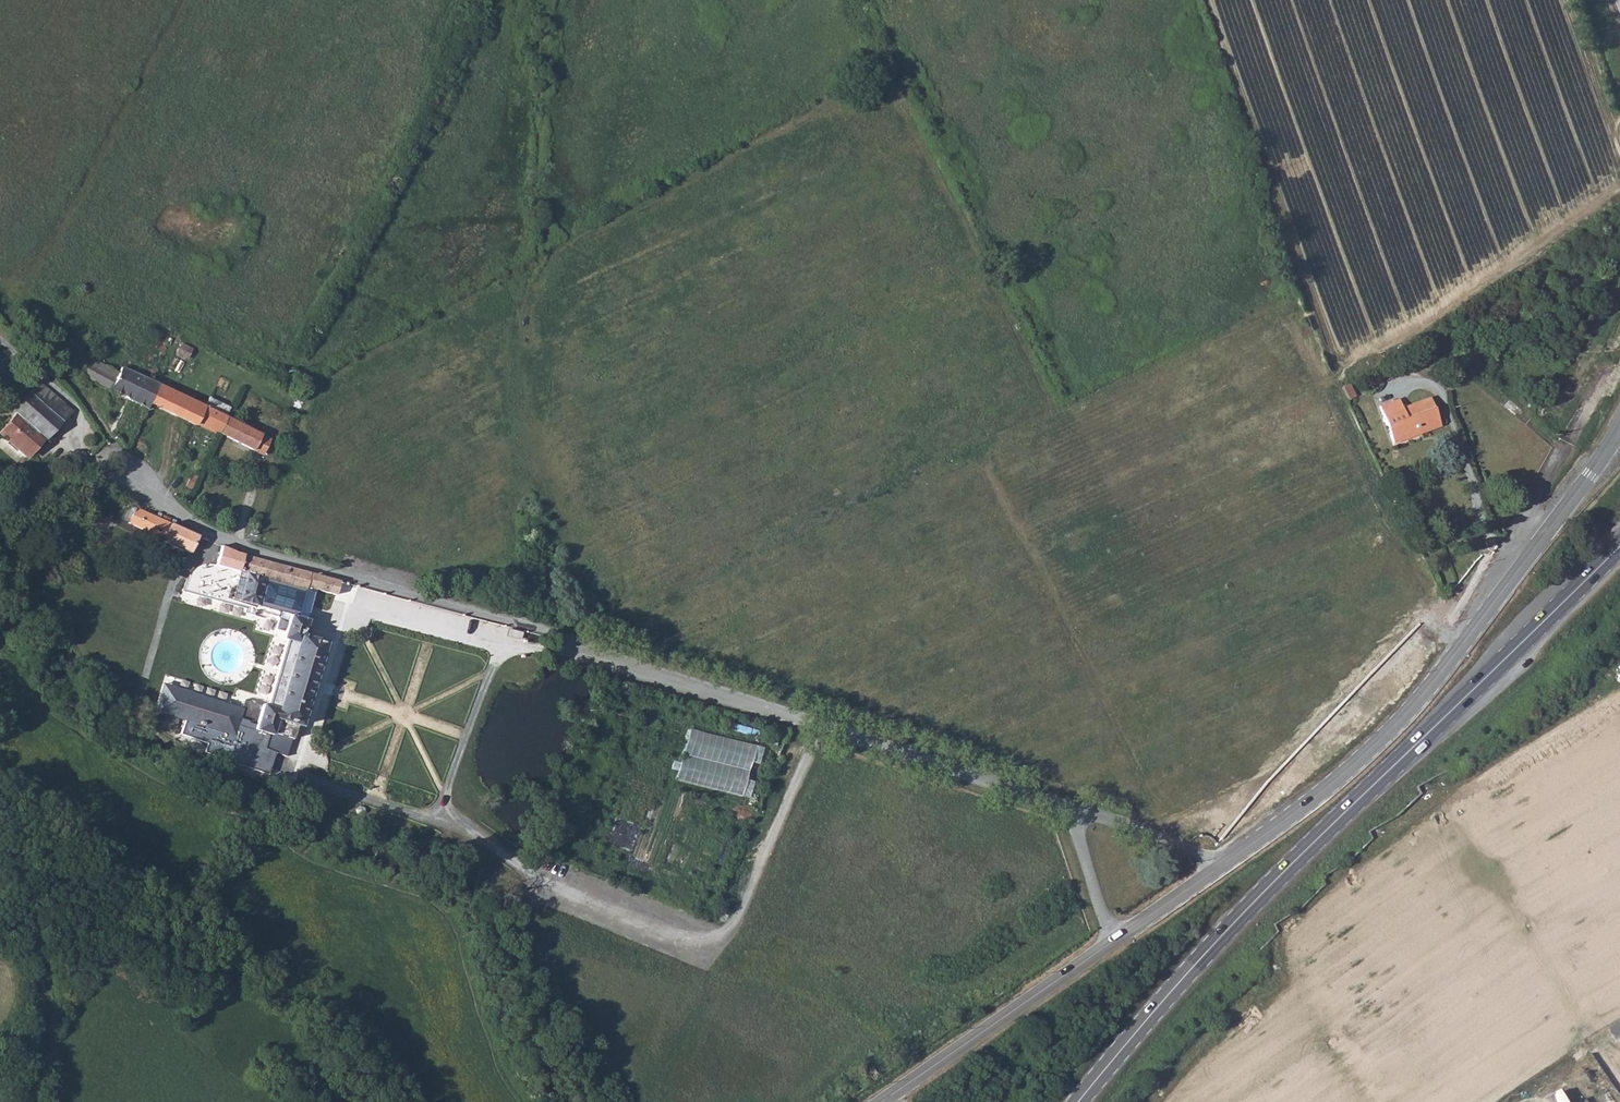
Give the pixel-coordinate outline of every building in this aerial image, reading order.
[(1568,330),(1563,339),(1576,347),(1581,338),(1568,330)] [(2,355),(15,368),(25,358),(11,345),(2,355)] [(148,405),(157,385),(120,366),(117,373),(110,369),(89,358),(86,363),(82,360),(75,373),(104,391),(145,411),(148,405)] [(11,412),(13,414),(42,441),(44,442),(71,412),(48,391),(55,383),(46,374),(11,412)] [(1341,388),(1347,401),(1355,396),(1349,384),(1341,388)] [(204,407),(157,385),(148,405),(194,427),(195,425),(204,407)] [(1378,406),(1393,446),(1419,436),(1419,434),(1439,426),(1429,397),(1401,407),(1398,399),(1378,406)] [(209,398),(204,407),(195,425),(217,436),(225,418),(230,408),(209,398)] [(20,458),(23,461),(42,441),(13,414),(0,429),(0,439),(20,458)] [(234,422),(225,418),(217,436),(226,440),(234,422)] [(259,434),(234,422),(226,440),(261,457),(268,440),(259,436),(259,434)] [(119,518),(127,523),(135,508),(126,505),(126,504),(119,518)] [(138,510),(135,508),(127,523),(131,525),(161,539),(160,542),(188,554),(196,537),(138,510)] [(188,554),(217,565),(238,571),(236,577),(243,580),(239,594),(232,592),(230,599),(256,606),(263,579),(303,590),(305,591),(305,588),(315,590),(335,595),(338,581),(226,550),(206,541),(196,537),(188,554)] [(184,583),(217,594),(219,586),(187,575),(184,583)] [(263,579),(256,606),(289,615),(296,617),(298,612),(309,615),(315,590),(305,588),(303,590),(263,579)] [(152,710),(256,742),(258,736),(262,737),(263,733),(271,735),(272,733),(292,739),(296,725),(300,726),(311,690),(312,688),(315,680),(314,679),(325,642),(308,637),(304,630),(309,615),(298,612),(296,617),(289,615),(287,621),(280,619),(277,629),(284,631),(282,639),(286,640),(267,705),(244,698),(242,707),(160,683),(152,710)] [(668,778),(750,796),(754,779),(748,778),(751,761),(760,763),(764,744),(682,726),(678,743),(684,744),(680,760),(672,759),(668,778)] [(1607,1091),(1590,1101),(1615,1101),(1607,1091)]
